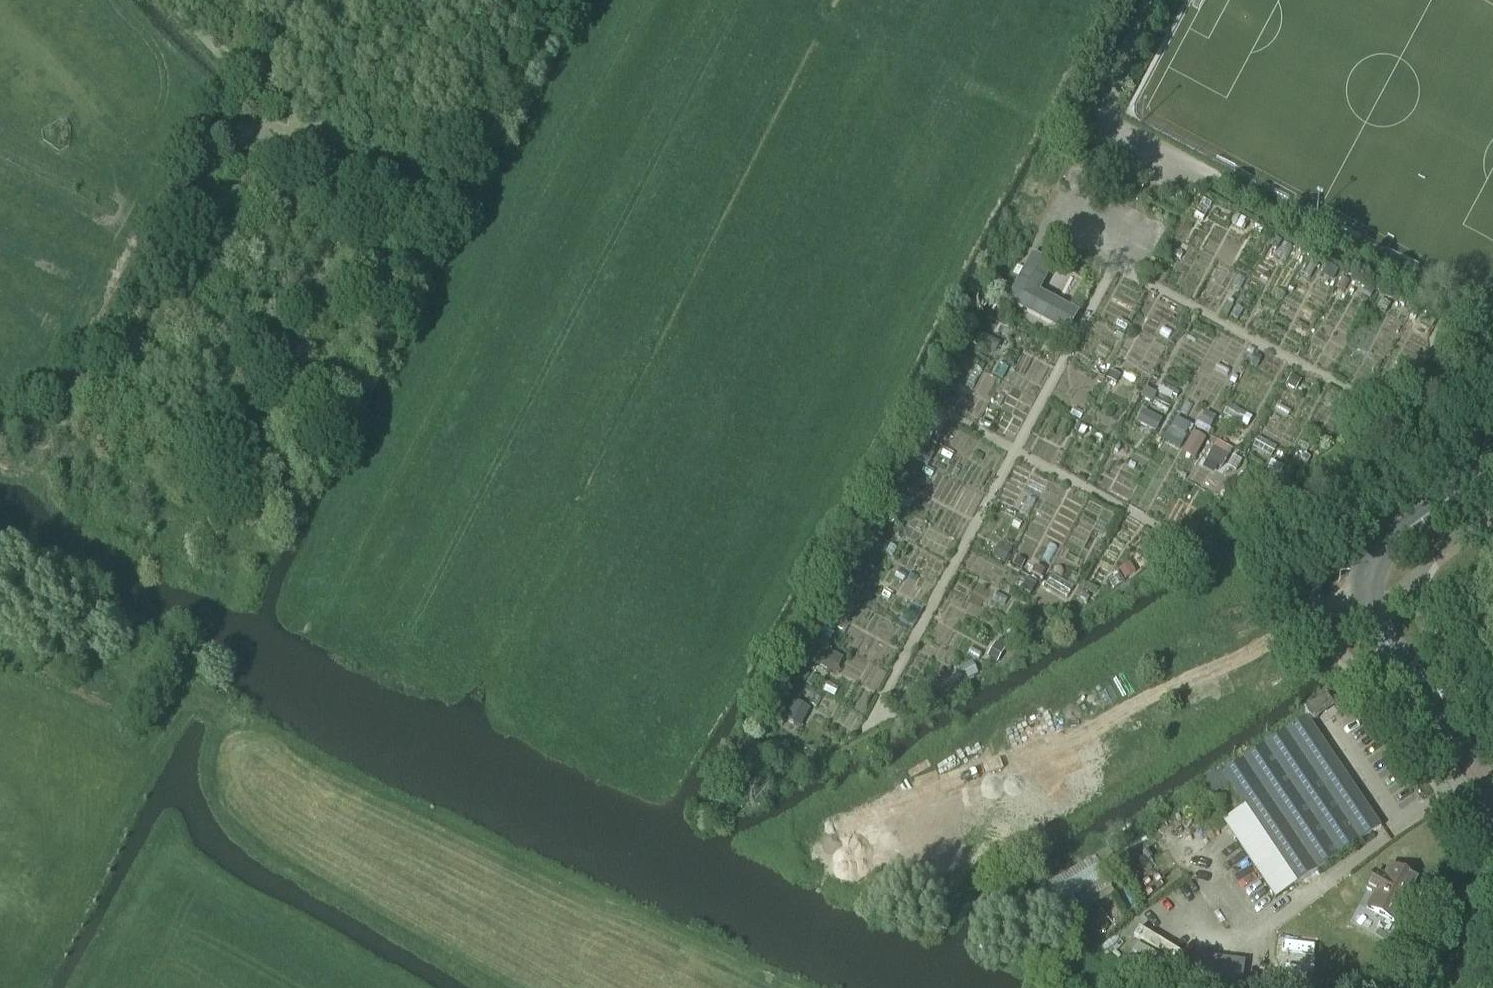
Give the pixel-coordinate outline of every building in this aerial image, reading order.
[(1017,268),(1013,275),(1001,297),(1009,301),(1009,302),(1067,334),(1077,315),(1037,294),(1051,267),(1033,258),(1025,272),(1017,268)] [(1157,431),(1161,416),(1140,409),(1135,424),(1157,431)] [(1163,438),(1178,446),(1190,425),(1174,417),(1163,438)] [(835,672),(840,657),(823,652),(819,666),(835,672)] [(784,720),(800,727),(809,707),(792,700),(784,720)] [(1308,718),(1244,761),(1222,776),(1295,886),(1382,828),(1329,749),(1308,718)] [(1096,862),(1033,899),(1048,925),(1112,889),(1096,862)] [(1367,890),(1376,895),(1369,910),(1401,927),(1412,907),(1407,904),(1418,882),(1391,868),(1385,879),(1376,875),(1367,890)] [(1197,955),(1192,987),(1241,987),(1245,962),(1197,955)]
